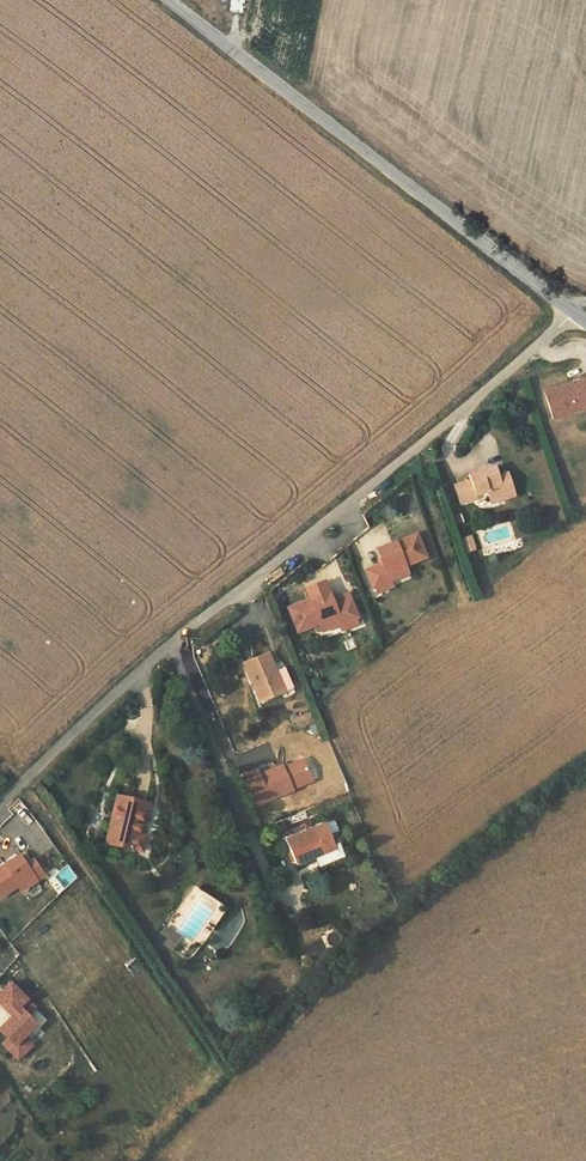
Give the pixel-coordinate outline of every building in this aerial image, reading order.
[(552,419),(585,408),(585,378),(544,392),(552,419)] [(500,484),(497,476),(494,467),(469,475),(471,480),(455,485),(460,503),(477,498),(476,495),(487,491),(489,498),(503,494),(504,499),(514,496),(510,481),(500,484)] [(507,473),(497,476),(500,484),(510,481),(507,473)] [(503,494),(489,498),(491,503),(504,499),(503,494)] [(375,549),(381,564),(365,570),(371,587),(373,586),(388,581),(384,571),(402,565),(403,566),(424,558),(415,534),(375,549)] [(470,537),(462,539),(466,552),(474,549),(470,537)] [(402,565),(384,571),(388,581),(406,574),(403,566),(402,565)] [(388,581),(373,586),(376,592),(390,587),(388,581)] [(357,615),(350,600),(334,606),(324,584),(305,591),(309,600),(289,608),(298,632),(319,623),(320,623),(319,621),(336,614),(340,623),(355,617),(357,615)] [(320,623),(319,623),(322,631),(340,623),(336,614),(319,621),(320,623)] [(355,617),(340,623),(343,630),(357,624),(355,617)] [(268,653),(244,663),(260,702),(290,689),(283,672),(277,675),(268,653)] [(282,765),(260,774),(258,770),(245,776),(256,805),(293,790),(292,788),(311,781),(303,760),(283,768),(282,765)] [(117,796),(106,843),(140,851),(144,837),(137,835),(143,812),(145,803),(117,796)] [(325,824),(286,840),(296,864),(315,857),(315,856),(314,854),(334,845),(334,844),(325,824)] [(315,856),(315,857),(318,866),(343,855),(338,843),(334,844),(334,845),(314,854),(315,856)] [(19,884),(17,881),(30,872),(36,880),(44,875),(33,860),(26,865),(19,855),(0,868),(0,897),(19,884)] [(55,874),(64,889),(79,880),(69,865),(55,874)] [(17,881),(19,884),(22,889),(36,880),(30,872),(17,881)] [(165,926),(161,933),(168,938),(177,944),(181,937),(165,926)] [(168,938),(164,944),(172,950),(177,944),(168,938)] [(4,1046),(20,1062),(35,1048),(28,1040),(41,1027),(23,1008),(30,1001),(13,983),(0,995),(0,1004),(13,1018),(0,1030),(10,1040),(4,1046)]
